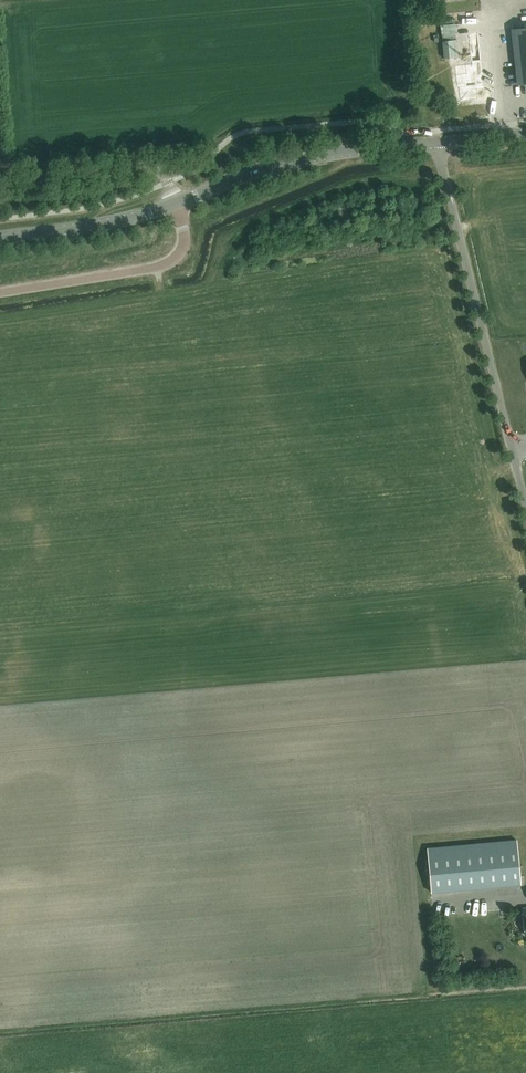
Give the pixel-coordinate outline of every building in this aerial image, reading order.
[(519,83),(525,83),(525,27),(514,28),(519,83)] [(468,72),(457,73),(459,86),(460,86),(462,99),(479,97),(478,87),(484,87),(485,87),(483,62),(467,63),(468,72)] [(521,884),(517,840),(427,848),(432,892),(521,884)] [(445,913),(460,911),(458,902),(444,904),(445,913)]
